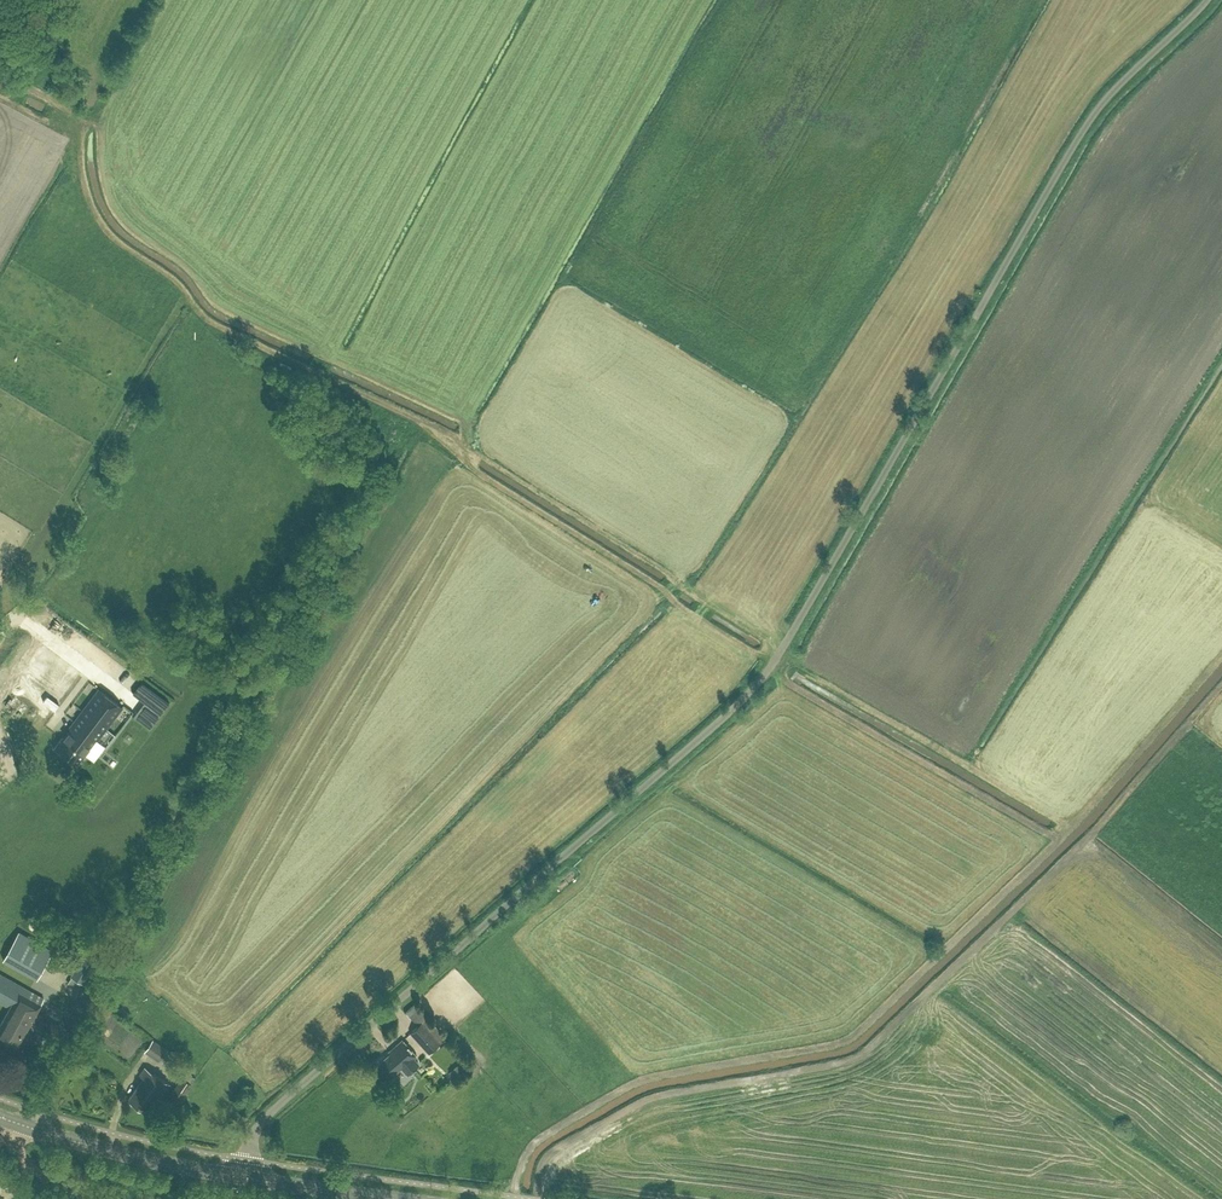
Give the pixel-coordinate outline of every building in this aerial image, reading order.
[(51,613),(46,620),(35,611),(31,615),(55,633),(63,623),(51,613)] [(35,643),(44,634),(38,628),(29,637),(35,643)] [(53,672),(61,660),(43,649),(35,661),(53,672)] [(127,688),(135,676),(127,671),(119,683),(127,688)] [(141,680),(132,692),(138,697),(147,685),(141,680)] [(70,726),(71,728),(64,738),(62,736),(54,747),(65,756),(66,754),(77,762),(95,737),(97,739),(122,706),(98,689),(74,721),(70,726)] [(162,696),(152,711),(158,715),(169,701),(162,696)] [(20,931),(5,958),(40,978),(55,950),(20,931)] [(82,982),(96,959),(85,952),(82,957),(71,975),(82,982)] [(56,1024),(35,1012),(43,997),(0,973),(0,1002),(9,1007),(0,1024),(0,1032),(18,1042),(27,1026),(48,1038),(56,1024)] [(428,1052),(445,1037),(427,1017),(410,1032),(428,1052)] [(169,1068),(173,1063),(177,1056),(152,1039),(144,1052),(169,1068)] [(406,1073),(418,1063),(414,1058),(417,1055),(402,1039),(393,1047),(394,1049),(379,1062),(390,1076),(401,1067),(406,1073)] [(160,1098),(170,1083),(144,1066),(139,1074),(143,1076),(128,1098),(146,1110),(156,1096),(160,1098)] [(195,1077),(186,1071),(182,1077),(181,1076),(165,1101),(175,1108),(195,1077)]
